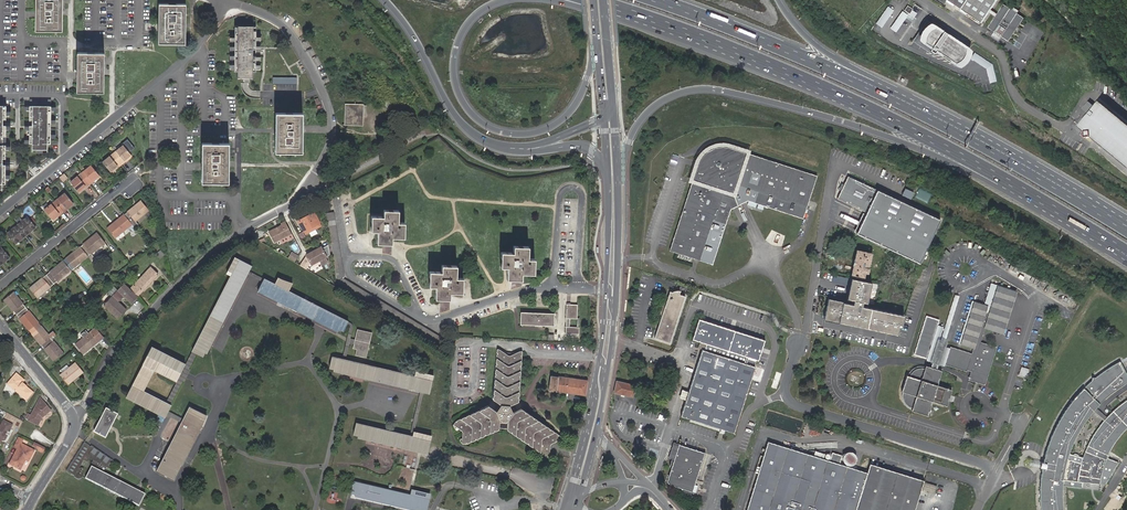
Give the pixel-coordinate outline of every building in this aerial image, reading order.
[(37,30),(61,30),(62,9),(62,0),(37,0),(37,15),(37,30)] [(953,4),(981,23),(988,12),(990,10),(997,0),(947,0),(953,4)] [(184,4),(160,4),(160,43),(184,43),(184,4)] [(1008,42),(1024,19),(1004,5),(997,14),(995,17),(988,28),(1008,42)] [(894,10),(888,6),(876,23),(882,28),(894,10)] [(896,32),(909,13),(904,10),(903,9),(890,28),(896,32)] [(914,40),(926,48),(929,50),(930,50),(934,53),(935,51),(957,66),(969,48),(933,24),(932,24),(927,21),(919,33),(914,40)] [(254,31),(254,25),(238,25),(238,31),(236,31),(236,71),(238,71),(238,78),(254,78),(254,71),(257,71),(257,48),(257,31),(254,31)] [(993,64),(975,52),(971,58),(986,68),(990,83),(997,81),(993,64)] [(78,67),(78,91),(103,92),(103,75),(103,63),(103,57),(103,53),(78,53),(78,67)] [(1101,99),(1096,104),(1090,112),(1080,124),(1086,129),(1087,135),(1092,134),(1126,164),(1126,120),(1101,99)] [(1090,112),(1096,104),(1090,99),(1084,107),(1090,112)] [(355,108),(346,108),(345,124),(361,125),(362,105),(355,105),(355,108)] [(51,106),(30,106),(30,119),(33,119),(33,126),(30,126),(30,143),(32,143),(33,149),(47,149),(48,144),(51,144),(51,106)] [(301,113),(277,113),(276,152),(301,152),(301,129),(301,113)] [(228,143),(203,143),(203,182),(227,183),(228,143)] [(123,145),(113,154),(121,164),(125,162),(123,160),(131,155),(123,145)] [(699,160),(670,251),(695,260),(698,261),(713,266),(727,224),(728,220),(732,210),(733,209),(746,203),(749,202),(804,219),(809,201),(818,176),(748,154),(732,149),(727,147),(725,147),(723,146),(721,146),(719,147),(716,147),(714,148),(711,148),(709,150),(707,151),(705,153),(703,155),(701,157),(700,158),(699,160)] [(121,164),(113,154),(103,162),(110,171),(117,165),(118,167),(121,164)] [(84,171),(81,174),(89,185),(92,182),(91,181),(98,175),(91,166),(84,171)] [(67,178),(64,173),(59,177),(63,182),(67,178)] [(89,185),(81,174),(78,176),(70,182),(78,192),(85,185),(86,187),(89,185)] [(918,264),(928,242),(929,242),(940,220),(847,176),(837,198),(866,212),(856,235),(918,264)] [(903,195),(912,198),(915,191),(905,187),(903,195)] [(54,202),(63,212),(66,209),(65,208),(72,202),(65,193),(54,202)] [(124,215),(132,224),(148,210),(141,201),(124,215)] [(60,215),(63,212),(54,202),(44,210),(52,219),(59,213),(60,215)] [(383,240),(392,240),(392,238),(404,238),(405,223),(398,223),(398,211),(383,210),(383,216),(371,216),(371,231),(377,231),(377,243),(383,243),(383,240)] [(314,212),(298,221),(305,234),(320,227),(319,223),(320,223),(314,212)] [(137,241),(142,237),(136,229),(132,224),(124,215),(121,217),(107,229),(117,241),(125,235),(122,232),(128,227),(132,232),(133,232),(131,234),(137,241)] [(27,217),(17,225),(26,235),(36,227),(27,217)] [(291,234),(285,221),(281,223),(281,225),(268,232),(274,243),(291,234)] [(26,235),(17,225),(7,234),(15,244),(26,235)] [(97,233),(80,247),(87,256),(91,261),(95,259),(93,257),(107,246),(97,233)] [(512,276),(522,277),(522,273),(534,274),(534,259),(528,259),(528,247),(513,246),(513,252),(501,252),(500,267),(507,267),(507,279),(512,280),(512,276)] [(9,257),(1,247),(0,248),(0,265),(9,257)] [(87,256),(80,247),(63,261),(71,270),(87,256)] [(328,262),(325,257),(326,257),(321,247),(306,255),(312,265),(312,264),(314,267),(320,264),(321,265),(328,262)] [(131,250),(123,256),(128,263),(136,257),(131,250)] [(161,250),(156,254),(160,258),(165,253),(161,250)] [(871,253),(856,250),(852,273),(866,276),(871,253)] [(231,276),(192,351),(197,354),(202,357),(204,352),(205,353),(250,265),(235,257),(227,274),(231,276)] [(71,270),(63,261),(46,275),(54,284),(71,270)] [(250,265),(205,353),(206,353),(246,274),(262,282),(264,279),(248,271),(251,265),(250,265)] [(441,295),(450,295),(450,293),(462,293),(462,278),(456,278),(456,266),(441,265),(441,272),(429,271),(429,286),(435,287),(435,298),(441,299),(441,295)] [(129,290),(137,297),(157,275),(150,268),(129,290)] [(54,284),(46,275),(29,289),(37,298),(54,284)] [(862,306),(863,302),(868,303),(872,282),(851,277),(846,298),(853,300),(852,304),(828,298),(824,319),(899,336),(904,315),(862,306)] [(274,284),(264,279),(262,282),(258,289),(338,330),(339,329),(343,331),(346,325),(348,321),(288,291),(292,283),(283,280),(278,278),(274,284)] [(989,313),(998,286),(992,284),(991,283),(984,304),(987,305),(985,312),(989,313)] [(117,318),(125,310),(117,302),(123,295),(131,303),(137,297),(129,290),(123,284),(117,290),(112,297),(103,305),(117,318)] [(985,325),(984,328),(1003,334),(1016,291),(998,286),(989,313),(985,325)] [(338,331),(338,330),(258,289),(258,291),(338,331)] [(670,343),(685,296),(670,291),(665,305),(663,304),(661,309),(664,309),(655,338),(670,343)] [(4,300),(16,315),(26,307),(13,292),(4,300)] [(940,345),(943,346),(959,296),(956,295),(940,345)] [(958,343),(961,344),(974,301),(971,300),(958,343)] [(949,348),(944,346),(940,361),(924,357),(925,358),(925,360),(931,363),(930,367),(925,365),(925,368),(923,368),(921,367),(919,368),(917,368),(916,368),(914,369),(913,370),(912,371),(910,373),(909,376),(904,392),(904,394),(904,396),(904,397),(904,399),(904,400),(905,402),(906,403),(907,404),(908,405),(909,406),(910,407),(912,408),(929,413),(932,402),(944,405),(949,389),(937,385),(941,374),(942,371),(936,369),(938,364),(944,366),(945,364),(966,371),(966,370),(971,371),(968,379),(984,384),(996,347),(980,342),(976,341),(981,323),(985,325),(989,313),(985,312),(987,305),(984,304),(974,301),(961,344),(973,348),(971,354),(950,347),(949,348)] [(577,305),(567,305),(565,334),(579,334),(579,327),(569,327),(569,319),(577,319),(577,305)] [(16,315),(29,330),(38,322),(26,307),(16,315)] [(554,313),(521,312),(520,325),(554,326),(554,313)] [(940,361),(944,346),(943,346),(940,345),(937,344),(943,327),(937,325),(937,322),(925,318),(913,353),(924,357),(940,361)] [(680,417),(732,433),(755,367),(754,366),(756,360),(758,360),(764,340),(699,319),(693,339),(702,342),(706,344),(704,350),(702,350),(680,417)] [(351,323),(348,321),(346,325),(348,326),(349,326),(349,327),(349,328),(342,359),(346,360),(349,343),(350,338),(353,328),(353,327),(353,326),(353,325),(352,325),(352,324),(351,323)] [(29,330),(41,345),(50,338),(55,334),(53,331),(48,335),(38,322),(29,330)] [(976,341),(980,342),(984,328),(985,325),(981,323),(976,341)] [(103,337),(95,328),(89,334),(86,331),(81,335),(83,338),(75,344),(83,354),(103,337)] [(355,339),(350,338),(349,343),(354,344),(353,348),(356,349),(355,355),(365,357),(368,343),(369,344),(371,334),(357,330),(355,339)] [(50,338),(41,345),(54,360),(63,353),(50,338)] [(177,381),(186,364),(152,347),(126,395),(165,416),(166,415),(168,411),(171,405),(170,405),(166,403),(165,406),(142,394),(143,391),(154,370),(177,381)] [(456,422),(454,425),(461,430),(462,433),(462,442),(465,442),(466,441),(470,441),(470,438),(474,439),(475,436),(479,436),(480,434),(484,434),(484,431),(489,432),(489,429),(493,430),(494,428),(498,428),(499,418),(507,419),(507,428),(511,429),(511,431),(515,432),(515,434),(520,435),(520,437),(524,438),(524,440),(528,441),(528,443),(532,443),(532,446),(537,446),(536,449),(540,450),(540,452),(545,453),(545,455),(549,455),(550,446),(552,444),(560,439),(558,436),(556,436),(553,433),(552,434),(549,430),(548,430),(545,427),(543,427),(541,424),(540,425),(537,420),(535,421),(533,418),(531,419),(528,415),(527,416),(524,412),(523,413),(520,409),(512,413),(511,412),(517,409),(515,404),(509,407),(508,406),(517,402),(516,397),(517,397),(516,392),(517,392),(516,387),(517,386),(516,382),(518,382),(517,377),(519,376),(518,372),(519,371),(518,366),(520,366),(519,362),(520,361),(519,356),(521,356),(520,352),(510,356),(508,355),(499,350),(498,353),(499,354),(497,359),(498,359),(497,363),(498,364),(496,369),(497,370),(496,374),(497,374),(495,379),(496,380),(495,384),(496,384),(494,390),(495,390),(494,394),(495,395),(493,399),(501,405),(496,412),(488,406),(485,410),(484,409),(481,412),(479,411),(476,414),(474,413),(472,416),(470,415),(467,418),(465,417),(463,421),(461,419),(458,423),(456,422)] [(192,351),(186,364),(177,381),(166,403),(170,405),(183,381),(184,382),(190,370),(189,369),(197,354),(192,351)] [(346,360),(342,359),(332,357),(329,367),(334,368),(333,369),(429,392),(433,376),(415,371),(414,376),(346,360)] [(1118,406),(1115,408),(1111,412),(1106,416),(1096,407),(1097,406),(1101,403),(1105,399),(1108,396),(1113,392),(1117,389),(1122,386),(1126,383),(1126,375),(1119,361),(1115,363),(1109,367),(1107,369),(1102,372),(1096,377),(1091,381),(1086,386),(1081,390),(1079,393),(1073,399),(1069,405),(1066,409),(1063,414),(1060,418),(1059,421),(1056,427),(1054,431),(1052,435),(1049,441),(1048,446),(1046,452),(1044,458),(1043,462),(1043,464),(1042,465),(1042,466),(1042,467),(1041,475),(1040,479),(1040,485),(1040,491),(1040,497),(1040,501),(1040,507),(1041,509),(1064,509),(1063,503),(1062,494),(1063,489),(1063,480),(1100,484),(1105,483),(1110,478),(1118,463),(1107,457),(1109,454),(1111,449),(1114,444),(1117,439),(1121,435),(1124,431),(1126,429),(1126,399),(1123,402),(1118,406)] [(66,366),(60,371),(62,373),(60,375),(68,384),(83,372),(75,363),(68,369),(66,366)] [(1022,367),(1019,375),(1027,378),(1029,370),(1022,367)] [(409,436),(412,436),(413,432),(422,392),(429,393),(429,392),(333,369),(333,370),(420,391),(409,436)] [(16,373),(6,384),(25,401),(32,393),(22,383),(24,380),(16,373)] [(585,395),(587,381),(551,376),(549,390),(585,395)] [(632,396),(635,385),(617,381),(614,392),(632,396)] [(686,400),(689,392),(682,390),(680,398),(686,400)] [(165,406),(166,403),(143,391),(142,394),(165,406)] [(165,416),(126,395),(126,397),(165,417),(165,416)] [(42,417),(50,411),(40,399),(31,416),(27,414),(24,419),(37,426),(42,417)] [(118,413),(106,407),(94,430),(105,436),(118,413)] [(183,419),(182,423),(157,470),(173,479),(206,415),(189,407),(183,419)] [(183,419),(168,411),(166,415),(182,423),(183,419)] [(6,432),(8,429),(10,430),(12,425),(3,421),(0,426),(0,438),(3,439),(5,434),(2,433),(3,431),(6,432)] [(431,436),(413,432),(412,436),(409,436),(356,423),(353,434),(358,435),(358,436),(427,452),(431,436)] [(13,447),(17,449),(20,444),(21,444),(23,440),(19,438),(13,447)] [(102,472),(106,473),(109,468),(113,470),(114,468),(112,467),(115,462),(94,447),(93,447),(85,442),(69,470),(74,475),(78,476),(77,478),(78,478),(78,479),(79,479),(80,479),(81,480),(82,479),(83,479),(84,478),(85,477),(85,478),(86,475),(86,473),(87,471),(87,470),(86,469),(86,468),(85,468),(84,468),(83,469),(82,469),(89,456),(90,455),(97,459),(96,460),(94,464),(94,465),(94,466),(95,466),(103,470),(102,472)] [(924,480),(870,464),(867,473),(768,442),(764,456),(760,455),(755,473),(758,474),(747,509),(914,509),(924,480)] [(43,452),(45,448),(34,443),(32,447),(43,452)] [(673,462),(679,444),(673,443),(668,460),(673,462)] [(21,444),(20,444),(17,449),(10,464),(20,470),(26,460),(28,461),(33,451),(21,444)] [(673,462),(667,482),(669,485),(692,492),(704,453),(679,444),(673,462)] [(145,493),(106,473),(102,472),(91,466),(85,478),(139,505),(145,493)] [(411,492),(410,496),(407,496),(354,483),(351,494),(356,495),(356,496),(415,509),(426,509),(429,497),(411,492)] [(356,496),(355,497),(409,509),(415,509),(356,496)]
